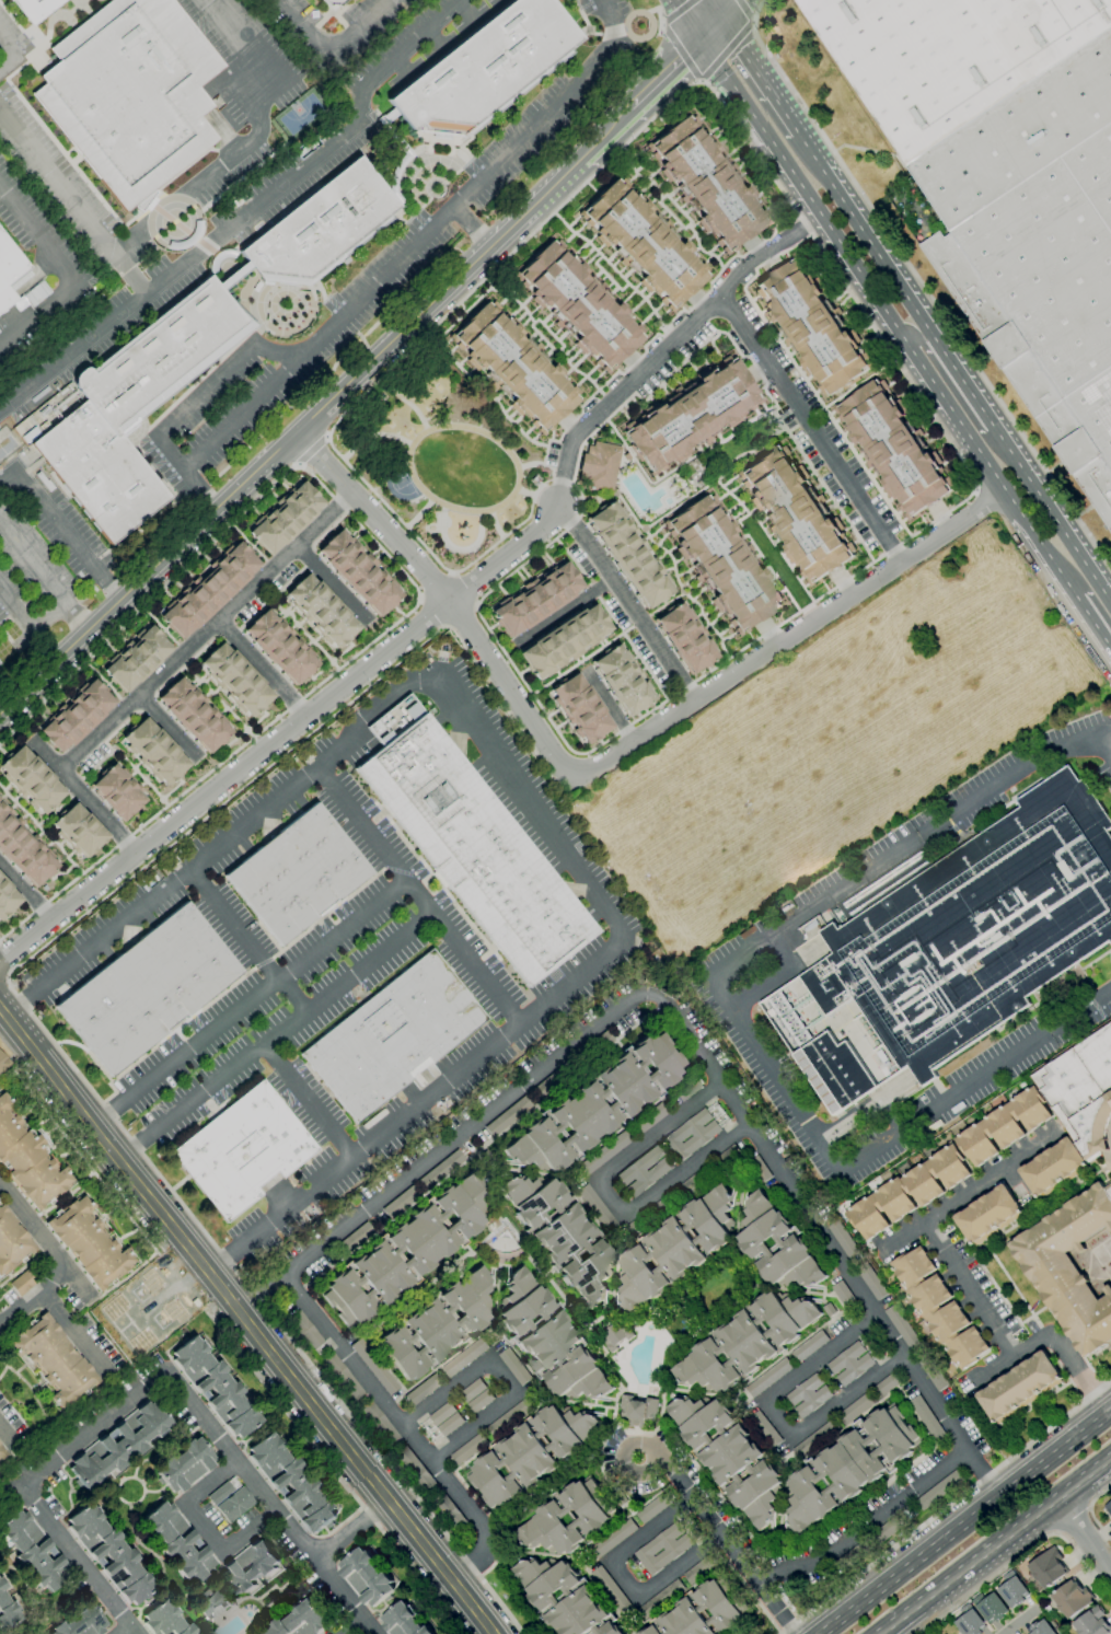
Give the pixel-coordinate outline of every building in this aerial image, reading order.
[(33,26),(12,0),(66,0),(33,26)] [(50,48),(111,0),(173,0),(225,66),(198,86),(213,106),(200,117),(218,139),(126,212),(32,94),(45,83),(39,77),(59,60),(50,48)] [(333,11),(323,0),(345,0),(333,11)] [(387,100),(512,0),(552,0),(582,38),(459,137),(413,131),(387,100)] [(903,160),(796,0),(1110,0),(1110,532),(918,246),(940,231),(945,237),(952,233),(907,166),(903,160)] [(684,117),(685,119),(687,117),(690,120),(693,117),(696,121),(699,126),(695,129),(701,137),(707,144),(710,141),(717,151),(714,153),(720,162),(724,166),(731,176),(734,181),(740,188),(743,186),(749,194),(751,197),(749,199),(760,213),(766,222),(748,236),(733,247),(725,254),(724,253),(720,248),(724,246),(721,245),(718,247),(717,246),(714,242),(717,239),(714,234),(710,236),(708,233),(707,232),(705,234),(701,229),(697,223),(698,222),(698,221),(697,219),(701,217),(693,207),(688,201),(688,200),(683,205),(680,200),(684,197),(682,195),(678,189),(671,179),(668,182),(667,179),(660,172),(663,170),(661,167),(660,166),(663,163),(658,157),(653,160),(650,155),(653,153),(651,150),(649,152),(645,148),(684,117)] [(90,369),(93,373),(205,283),(202,280),(209,275),(217,285),(246,262),(239,252),(359,155),(400,207),(387,216),(390,218),(305,286),(262,280),(251,267),(221,290),(257,326),(119,433),(170,498),(109,545),(30,443),(85,399),(76,387),(74,385),(74,384),(74,383),(74,381),(74,380),(74,379),(74,376),(76,375),(77,374),(83,369),(84,368),(86,368),(88,368),(90,369)] [(614,181),(615,182),(617,179),(620,182),(623,178),(627,183),(629,185),(626,188),(635,197),(639,202),(641,200),(643,200),(648,206),(650,208),(646,212),(653,220),(659,225),(666,232),(670,236),(678,245),(681,241),(684,244),(690,251),(686,253),(688,256),(701,267),(708,276),(691,292),(674,309),(675,310),(671,314),(668,311),(666,308),(668,305),(667,303),(663,306),(662,304),(660,302),(663,299),(657,293),(655,295),(651,292),(650,291),(648,293),(644,289),(639,285),(640,282),(638,280),(641,277),(633,268),(629,264),(627,263),(623,267),(620,263),(623,259),(622,258),(616,253),(607,244),(604,247),(602,245),(595,239),(599,235),(598,233),(591,227),(589,229),(585,224),(583,223),(586,222),(580,217),(579,215),(599,195),(614,181)] [(18,299),(0,313),(0,228),(31,267),(8,286),(18,299)] [(549,242),(551,243),(553,241),(555,244),(558,241),(563,245),(566,248),(563,252),(569,259),(575,265),(577,264),(582,268),(586,273),(582,275),(590,281),(594,287),(601,293),(605,299),(613,306),(615,304),(618,308),(623,312),(620,315),(624,318),(635,331),(643,339),(627,355),(606,374),(603,372),(600,369),(602,367),(601,364),(598,368),(597,367),(593,363),(597,359),(592,355),(590,358),(587,355),(586,354),(583,356),(579,351),(574,346),(576,344),(574,341),(577,339),(568,331),(564,326),(563,325),(558,328),(555,325),(558,322),(557,320),(552,314),(545,308),(543,310),(541,308),(539,310),(530,300),(531,298),(530,297),(529,294),(531,293),(526,289),(524,291),(520,287),(519,286),(521,283),(514,277),(549,242)] [(797,257),(815,287),(819,285),(825,295),(823,297),(833,311),(836,316),(841,322),(847,333),(849,332),(850,334),(857,343),(855,344),(857,347),(865,359),(868,357),(873,363),(870,366),(872,369),(836,393),(840,396),(835,399),(833,396),(830,398),(831,399),(826,403),(821,395),(824,393),(823,391),(820,393),(815,387),(820,385),(812,374),(808,376),(800,364),(803,362),(792,345),(787,348),(783,341),(787,338),(777,323),(774,325),(766,313),(769,311),(762,298),(759,300),(753,291),(756,289),(755,286),(776,271),(790,262),(797,257)] [(11,303),(19,314),(49,290),(41,280),(11,303)] [(484,303),(485,304),(487,302),(489,304),(493,302),(498,308),(500,309),(496,313),(505,322),(509,326),(511,324),(512,325),(518,331),(520,333),(517,336),(524,344),(530,349),(536,356),(541,360),(548,369),(552,367),(553,369),(559,374),(557,376),(559,380),(570,391),(578,399),(562,416),(549,428),(541,436),(539,433),(536,430),(539,428),(536,427),(533,429),(532,428),(529,425),(532,421),(526,416),(524,418),(522,416),(520,414),(518,416),(514,413),(510,407),(509,406),(510,405),(508,403),(511,399),(497,385),(493,390),(489,385),(493,382),(479,369),(477,371),(475,368),(473,370),(464,360),(465,358),(463,356),(465,354),(461,349),(459,351),(455,348),(453,346),(455,344),(451,339),(449,337),(484,303)] [(621,433),(632,426),(643,418),(650,414),(648,412),(650,409),(655,406),(659,404),(660,406),(670,399),(675,396),(683,391),(688,387),(697,382),(695,380),(699,378),(706,373),(707,375),(711,372),(722,364),(720,361),(721,360),(727,357),(729,359),(732,357),(747,378),(749,381),(756,393),(760,391),(762,393),(763,395),(760,397),(762,401),(763,399),(766,404),(759,409),(756,406),(754,407),(756,410),(755,412),(751,414),(749,410),(738,417),(740,421),(736,425),(731,428),(730,428),(728,430),(726,426),(716,432),(708,438),(711,442),(705,447),(702,442),(686,453),(688,455),(686,457),(676,464),(674,460),(673,461),(672,461),(661,468),(660,470),(653,474),(652,474),(650,476),(621,433)] [(878,380),(898,409),(900,407),(906,417),(904,419),(929,456),(930,455),(937,465),(935,466),(946,483),(949,480),(953,486),(950,488),(952,491),(933,505),(919,512),(922,515),(919,518),(917,519),(915,515),(913,517),(914,519),(910,522),(906,519),(904,514),(907,512),(905,510),(902,512),(902,511),(899,507),(904,503),(901,498),(896,501),(893,497),(890,499),(886,494),(882,488),(881,487),(886,485),(877,473),(873,467),(869,471),(864,464),(869,461),(864,453),(858,445),(855,448),(853,443),(847,436),(852,433),(849,430),(843,420),(841,422),(838,419),(835,414),(838,412),(837,409),(836,408),(878,380)] [(18,431),(20,435),(21,434),(25,442),(39,435),(34,424),(18,431)] [(581,453),(585,454),(587,445),(592,447),(593,441),(621,447),(612,491),(597,488),(595,490),(585,488),(585,485),(576,483),(581,453)] [(780,443),(788,454),(796,466),(800,472),(802,471),(803,472),(807,477),(810,480),(808,483),(813,491),(818,497),(822,505),(826,510),(832,519),(834,518),(836,521),(842,528),(840,529),(842,533),(849,544),(853,542),(858,548),(855,551),(857,554),(834,570),(822,578),(824,582),(822,583),(820,584),(818,581),(814,583),(815,586),(811,588),(806,580),(809,578),(808,577),(805,579),(803,577),(800,573),(805,570),(797,559),(794,563),(790,558),(786,552),(785,551),(788,547),(777,531),(772,534),(767,528),(772,524),(762,509),(759,511),(757,509),(750,499),(754,497),(753,495),(744,483),(740,475),(738,473),(780,443)] [(270,556),(248,533),(271,510),(274,513),(282,505),(280,501),(289,494),(292,497),(293,496),(290,492),(302,482),(323,503),(313,512),(315,513),(283,544),(282,544),(270,556)] [(705,495),(707,498),(713,495),(717,501),(718,502),(713,506),(720,518),(725,523),(727,522),(731,528),(733,532),(731,533),(738,542),(751,561),(756,570),(759,569),(761,572),(765,579),(763,580),(766,583),(774,595),(777,593),(778,594),(782,600),(778,602),(780,605),(760,619),(747,627),(749,631),(748,633),(747,633),(744,629),(739,633),(741,635),(738,637),(736,634),(733,630),(737,628),(734,625),(730,628),(729,627),(726,623),(730,621),(727,615),(725,616),(721,612),(721,611),(717,614),(714,609),(710,603),(709,601),(713,599),(705,588),(701,582),(696,586),(692,579),(696,576),(695,575),(692,568),(685,560),(683,561),(681,559),(674,551),(679,547),(678,546),(669,533),(663,526),(662,523),(705,495)] [(647,610),(638,595),(636,596),(593,533),(595,532),(587,520),(603,509),(602,508),(612,500),(625,519),(627,517),(637,532),(636,533),(639,538),(641,537),(644,541),(646,544),(644,545),(652,558),(655,557),(657,560),(659,565),(657,566),(661,573),(672,591),(664,596),(667,599),(660,603),(659,602),(647,610)] [(379,618),(367,605),(366,606),(324,563),(326,560),(317,551),(324,544),(332,536),(333,536),(339,531),(348,540),(351,543),(352,543),(360,552),(358,553),(366,560),(370,565),(378,572),(380,570),(387,578),(385,579),(387,581),(402,596),(393,605),(379,618)] [(239,541),(261,564),(182,639),(160,616),(239,541)] [(508,638),(500,626),(499,627),(497,624),(495,621),(496,619),(490,612),(509,600),(523,590),(522,587),(525,584),(531,581),(534,579),(535,581),(551,571),(555,568),(565,561),(570,569),(571,569),(578,578),(577,579),(582,587),(582,588),(572,595),(574,596),(559,605),(562,609),(553,614),(551,612),(543,617),(544,619),(535,626),(533,624),(523,630),(524,630),(517,636),(516,634),(508,638)] [(336,650),(322,634),(306,617),(297,607),(293,603),(285,594),(292,588),(291,588),(299,580),(300,580),(306,575),(315,583),(317,581),(349,615),(348,616),(359,628),(347,640),(336,650)] [(690,675),(685,669),(684,670),(679,660),(673,652),(675,651),(666,635),(662,637),(657,627),(658,627),(653,622),(670,610),(681,603),(692,619),(699,631),(717,657),(709,662),(710,664),(707,667),(704,669),(703,667),(690,675)] [(535,680),(531,672),(529,673),(524,667),(526,665),(519,653),(532,645),(531,642),(582,609),(583,611),(593,604),(599,612),(600,611),(606,621),(605,622),(611,629),(603,635),(601,637),(602,638),(589,648),(587,645),(581,649),(583,651),(570,659),(569,657),(564,660),(566,662),(554,670),(555,671),(546,677),(544,674),(535,680)] [(320,663),(304,648),(289,630),(279,621),(276,617),(267,609),(244,630),(296,685),(308,674),(320,663)] [(150,627),(171,649),(124,694),(103,671),(150,627)] [(275,697),(222,642),(197,668),(205,675),(208,679),(218,688),(233,706),(248,721),(262,709),(275,697)] [(627,718),(623,711),(622,711),(615,703),(610,695),(611,694),(600,677),(599,679),(593,670),(594,670),(590,662),(591,662),(606,652),(606,651),(612,648),(612,649),(614,648),(613,647),(616,645),(624,656),(626,654),(630,661),(637,669),(636,670),(637,672),(641,669),(645,674),(640,677),(644,682),(645,682),(655,697),(645,704),(647,707),(641,711),(639,709),(627,718)] [(587,745),(581,737),(578,739),(572,730),(576,728),(571,723),(569,725),(564,718),(565,717),(559,708),(558,709),(552,699),(555,697),(549,689),(560,683),(560,684),(576,673),(585,686),(586,685),(603,711),(602,712),(613,728),(601,735),(602,737),(595,742),(594,740),(587,745)] [(232,730),(218,716),(202,698),(193,688),(189,685),(180,675),(157,697),(209,752),(221,740),(232,730)] [(94,679),(115,702),(60,753),(39,731),(94,679)] [(528,986),(355,769),(413,722),(404,710),(416,700),(426,711),(424,714),(598,931),(528,986)] [(190,764),(146,717),(120,741),(140,763),(150,773),(165,789),(177,777),(190,764)] [(20,746),(0,765),(0,776),(39,819),(53,806),(65,795),(20,746)] [(147,799),(137,789),(128,778),(115,764),(103,774),(89,787),(120,822),(147,799)] [(1083,779),(1110,821),(1110,828),(1108,831),(1110,836),(1110,943),(1110,941),(1026,997),(1031,1005),(933,1070),(938,1077),(923,1087),(909,1066),(902,1070),(854,998),(825,1017),(799,976),(833,953),(819,932),(834,923),(838,929),(1020,808),(1016,801),(1068,766),(1079,781),(1083,779)] [(107,837),(76,802),(62,814),(50,825),(65,841),(73,851),(82,860),(107,837)] [(279,947),(223,876),(316,802),(372,873),(335,902),(334,900),(314,916),(315,918),(279,947)] [(35,888),(0,851),(0,805),(7,812),(18,823),(34,841),(44,850),(58,866),(48,876),(35,888)] [(10,912),(0,921),(0,879),(21,901),(10,912)] [(111,1077),(54,1007),(186,902),(242,972),(186,1017),(184,1015),(164,1030),(166,1032),(111,1077)] [(356,1124),(300,1054),(431,949),(487,1019),(431,1063),(417,1074),(425,1082),(419,1086),(413,1078),(356,1124)] [(1031,1077),(1110,1023),(1110,1114),(1109,1120),(1108,1124),(1106,1131),(1104,1135),(1104,1139),(1106,1139),(1108,1151),(1098,1154),(1088,1160),(1031,1077)] [(834,1116),(794,1055),(829,1031),(838,1046),(846,1041),(878,1087),(834,1116)] [(553,1175),(547,1169),(545,1171),(543,1168),(540,1171),(536,1171),(530,1161),(524,1166),(523,1164),(521,1167),(518,1162),(511,1162),(501,1150),(525,1131),(524,1128),(539,1117),(537,1115),(545,1110),(548,1114),(553,1110),(552,1108),(564,1099),(565,1101),(574,1094),(571,1092),(588,1080),(587,1078),(592,1074),(593,1076),(604,1067),(606,1069),(614,1064),(612,1062),(623,1053),(621,1052),(628,1046),(632,1051),(639,1044),(637,1042),(645,1036),(647,1039),(652,1034),(655,1038),(662,1032),(671,1044),(670,1045),(674,1052),(676,1051),(685,1063),(679,1069),(681,1073),(675,1076),(678,1079),(666,1088),(663,1086),(660,1089),(663,1092),(656,1098),(655,1097),(645,1104),(643,1101),(635,1108),(636,1111),(627,1117),(628,1120),(622,1125),(618,1121),(614,1124),(616,1126),(604,1136),(602,1133),(594,1139),(595,1142),(583,1151),(581,1149),(578,1151),(581,1156),(575,1160),(571,1157),(567,1160),(568,1162),(553,1175)] [(11,1064),(0,1074),(0,1052),(11,1064)] [(540,1100),(531,1089),(571,1057),(580,1068),(540,1100)] [(225,1222),(170,1152),(262,1079),(317,1150),(282,1178),(277,1171),(256,1187),(262,1195),(225,1222)] [(976,1167),(968,1155),(964,1156),(954,1140),(1035,1086),(1045,1102),(1043,1104),(1052,1116),(1029,1132),(1021,1119),(1017,1122),(1026,1134),(1003,1149),(994,1136),(990,1139),(998,1152),(976,1167)] [(8,1174),(0,1164),(0,1095),(3,1092),(9,1098),(10,1098),(11,1099),(15,1103),(9,1109),(15,1115),(22,1123),(21,1124),(26,1132),(26,1131),(27,1132),(31,1129),(34,1134),(33,1135),(34,1137),(38,1134),(45,1144),(42,1146),(43,1147),(44,1146),(48,1152),(43,1156),(47,1161),(50,1159),(57,1167),(56,1168),(58,1171),(65,1166),(69,1171),(68,1171),(69,1173),(68,1174),(73,1181),(69,1183),(71,1185),(58,1195),(57,1194),(43,1205),(44,1206),(37,1213),(23,1194),(21,1191),(19,1192),(7,1177),(8,1174)] [(493,1138),(484,1127),(524,1096),(532,1106),(493,1138)] [(638,1136),(629,1125),(660,1102),(668,1113),(638,1136)] [(705,1110),(715,1102),(718,1106),(709,1114),(705,1110)] [(714,1120),(715,1122),(717,1124),(720,1128),(721,1131),(679,1163),(661,1140),(704,1108),(705,1110),(709,1114),(711,1117),(713,1119),(703,1126),(704,1127),(714,1120)] [(711,1117),(721,1110),(725,1114),(715,1122),(714,1120),(713,1119),(711,1117)] [(717,1124),(727,1117),(729,1122),(720,1128),(717,1124)] [(583,1178),(576,1167),(626,1128),(634,1139),(583,1178)] [(1039,1201),(1019,1171),(1020,1170),(1019,1170),(1027,1164),(1027,1166),(1037,1159),(1035,1159),(1043,1154),(1043,1155),(1044,1154),(1044,1152),(1052,1148),(1061,1143),(1060,1143),(1067,1137),(1068,1137),(1087,1163),(1085,1164),(1088,1168),(1039,1201)] [(633,1198),(625,1189),(634,1181),(633,1180),(624,1186),(615,1177),(657,1144),(664,1155),(645,1170),(646,1172),(666,1156),(674,1167),(633,1198)] [(867,1241),(858,1228),(856,1229),(845,1213),(899,1177),(901,1179),(953,1144),(964,1160),(962,1161),(971,1174),(963,1180),(962,1180),(956,1183),(957,1184),(948,1190),(939,1177),(936,1179),(945,1193),(936,1198),(936,1197),(929,1202),(930,1203),(922,1207),(913,1194),(909,1197),(916,1208),(909,1214),(907,1213),(901,1217),(902,1218),(894,1224),(884,1210),(881,1213),(890,1226),(881,1231),(881,1230),(875,1235),(876,1236),(867,1241)] [(426,1192),(417,1181),(456,1149),(465,1160),(426,1192)] [(760,1184),(745,1163),(757,1156),(772,1177),(760,1184)] [(348,1330),(336,1314),(338,1312),(333,1306),(331,1308),(321,1296),(328,1289),(326,1287),(331,1284),(328,1280),(339,1272),(342,1274),(347,1271),(343,1265),(348,1261),(350,1263),(360,1255),(362,1258),(371,1251),(369,1249),(378,1241),(375,1239),(383,1233),(386,1238),(395,1231),(394,1229),(401,1222),(403,1226),(412,1219),(409,1216),(421,1206),(424,1208),(427,1206),(424,1202),(429,1197),(432,1201),(438,1197),(436,1195),(448,1186),(449,1187),(453,1184),(454,1185),(462,1179),(474,1170),(479,1178),(477,1179),(484,1186),(482,1189),(484,1192),(477,1198),(486,1209),(478,1215),(484,1221),(479,1225),(481,1228),(470,1237),(467,1235),(463,1238),(466,1242),(460,1248),(456,1243),(453,1247),(454,1249),(442,1258),(441,1256),(432,1263),(435,1265),(423,1274),(420,1272),(417,1275),(420,1279),(413,1285),(410,1284),(402,1290),(401,1288),(392,1295),(394,1297),(383,1306),(384,1308),(380,1312),(375,1308),(371,1311),(373,1313),(361,1322),(359,1320),(348,1330)] [(591,1310),(572,1286),(569,1287),(560,1275),(563,1273),(559,1270),(555,1273),(551,1266),(552,1264),(544,1254),(547,1252),(541,1244),(539,1247),(531,1236),(529,1238),(523,1230),(528,1227),(525,1224),(522,1225),(513,1214),(517,1212),(498,1187),(510,1178),(517,1179),(519,1181),(523,1178),(528,1183),(533,1179),(539,1186),(549,1178),(554,1183),(556,1181),(565,1193),(563,1195),(566,1198),(570,1195),(576,1202),(574,1204),(581,1214),(578,1215),(585,1225),(588,1222),(594,1232),(597,1230),(601,1237),(597,1240),(600,1244),(603,1242),(612,1255),(610,1258),(613,1261),(610,1264),(612,1267),(610,1270),(612,1272),(611,1275),(602,1282),(606,1287),(605,1288),(607,1290),(603,1294),(602,1301),(591,1310)] [(1101,1182),(1110,1197),(1110,1231),(1108,1226),(1083,1243),(1087,1249),(1080,1253),(1076,1248),(1068,1253),(1084,1276),(1085,1275),(1089,1282),(1088,1283),(1100,1300),(1108,1295),(1104,1289),(1110,1285),(1110,1286),(1110,1340),(1107,1343),(1108,1344),(1092,1355),(1092,1354),(1085,1358),(1080,1352),(1079,1352),(1074,1344),(1075,1343),(1071,1337),(1069,1337),(1064,1330),(1066,1330),(1052,1309),(1051,1310),(1041,1295),(1042,1295),(1033,1280),(1032,1282),(1022,1267),(1023,1266),(1019,1260),(1018,1261),(1012,1253),(1014,1252),(1009,1245),(1017,1240),(1016,1239),(1031,1229),(1031,1230),(1044,1221),(1044,1220),(1052,1215),(1053,1216),(1056,1213),(1061,1209),(1062,1209),(1066,1207),(1065,1206),(1080,1196),(1081,1196),(1085,1194),(1084,1193),(1089,1190),(1089,1191),(1093,1189),(1092,1187),(1093,1187),(1101,1182)] [(628,1314),(620,1302),(620,1296),(617,1293),(620,1290),(620,1289),(625,1285),(621,1278),(622,1277),(618,1273),(622,1271),(618,1268),(623,1265),(620,1262),(624,1259),(622,1256),(633,1248),(635,1250),(640,1245),(637,1242),(644,1237),(645,1239),(655,1231),(657,1233),(666,1227),(664,1225),(674,1216),(673,1215),(679,1210),(680,1212),(696,1200),(698,1202),(722,1183),(731,1196),(731,1203),(728,1205),(731,1209),(726,1214),(731,1219),(722,1226),(731,1236),(727,1240),(728,1242),(717,1251),(715,1250),(711,1253),(714,1256),(708,1262),(706,1260),(696,1267),(694,1265),(685,1272),(687,1274),(678,1280),(680,1283),(672,1289),(669,1284),(666,1287),(667,1289),(655,1299),(652,1296),(628,1314)] [(606,1232),(576,1192),(587,1184),(617,1225),(606,1232)] [(972,1244),(953,1218),(954,1217),(953,1217),(962,1212),(962,1213),(971,1206),(970,1206),(979,1201),(979,1202),(980,1201),(979,1200),(986,1195),(987,1195),(996,1190),(995,1189),(1003,1184),(1004,1184),(1005,1184),(1022,1210),(1012,1218),(1011,1217),(1006,1221),(999,1226),(1000,1227),(995,1230),(995,1229),(987,1235),(986,1233),(981,1238),(972,1244)] [(390,1219),(382,1209),(412,1185),(420,1196),(390,1219)] [(803,1287),(797,1279),(790,1285),(787,1287),(785,1286),(783,1284),(780,1285),(778,1283),(774,1285),(771,1280),(768,1283),(759,1271),(762,1268),(759,1265),(754,1268),(749,1261),(753,1258),(750,1254),(748,1256),(738,1243),(741,1242),(737,1237),(740,1235),(738,1232),(741,1230),(739,1227),(738,1224),(742,1221),(749,1217),(744,1210),(745,1210),(743,1208),(747,1205),(748,1198),(760,1190),(775,1208),(778,1213),(780,1212),(790,1224),(787,1226),(791,1230),(796,1226),(800,1232),(796,1237),(799,1240),(801,1238),(810,1251),(808,1252),(826,1276),(814,1286),(808,1285),(803,1287)] [(100,1293),(81,1270),(82,1268),(76,1260),(74,1260),(69,1252),(70,1252),(65,1247),(63,1248),(59,1241),(45,1224),(51,1218),(53,1219),(67,1209),(66,1207),(74,1201),(76,1202),(83,1195),(89,1203),(91,1201),(95,1207),(90,1212),(95,1219),(96,1218),(102,1227),(112,1240),(113,1239),(119,1248),(117,1249),(120,1252),(127,1247),(131,1252),(129,1253),(136,1261),(131,1264),(134,1266),(116,1279),(115,1278),(105,1285),(106,1287),(100,1293)] [(632,1239),(623,1229),(663,1197),(672,1208),(632,1239)] [(2,1273),(0,1274),(0,1206),(1,1205),(3,1207),(4,1206),(18,1222),(15,1224),(16,1226),(18,1225),(36,1249),(30,1254),(28,1252),(20,1260),(21,1261),(3,1275),(2,1273)] [(345,1256),(336,1245),(366,1221),(374,1232),(345,1256)] [(961,1370),(959,1366),(958,1367),(946,1348),(947,1348),(944,1344),(942,1345),(906,1291),(907,1290),(890,1264),(906,1253),(907,1255),(921,1245),(927,1254),(926,1255),(930,1262),(931,1261),(937,1268),(923,1278),(925,1280),(923,1282),(924,1283),(937,1274),(942,1282),(941,1283),(946,1289),(947,1289),(952,1297),(939,1306),(941,1310),(954,1301),(960,1309),(959,1309),(963,1316),(964,1316),(971,1324),(958,1332),(960,1335),(974,1325),(980,1334),(979,1335),(983,1341),(984,1341),(990,1348),(976,1358),(977,1359),(961,1370)] [(406,1381),(378,1343),(382,1340),(380,1337),(392,1329),(394,1331),(397,1328),(394,1323),(402,1317),(404,1319),(413,1312),(415,1314),(423,1309),(420,1307),(431,1298),(430,1296),(438,1290),(441,1295),(447,1290),(444,1288),(453,1280),(455,1284),(460,1279),(461,1280),(479,1265),(489,1277),(488,1284),(490,1288),(483,1294),(490,1303),(489,1307),(487,1308),(489,1318),(484,1321),(486,1323),(474,1333),(472,1330),(468,1333),(472,1337),(465,1343),(463,1341),(453,1348),(451,1346),(442,1353),(444,1355),(435,1363),(437,1365),(430,1369),(427,1365),(421,1369),(424,1371),(412,1380),(410,1378),(406,1381)] [(591,1400),(585,1391),(575,1399),(572,1399),(569,1395),(567,1398),(565,1394),(562,1398),(558,1392),(555,1394),(546,1382),(548,1381),(546,1377),(541,1380),(535,1372),(537,1371),(530,1361),(533,1359),(526,1352),(524,1354),(517,1343),(514,1345),(509,1337),(513,1334),(511,1331),(509,1333),(499,1320),(501,1319),(498,1314),(509,1306),(504,1298),(509,1294),(505,1287),(509,1285),(507,1282),(509,1275),(520,1266),(539,1289),(541,1288),(551,1300),(548,1301),(552,1306),(556,1302),(560,1309),(558,1310),(567,1321),(564,1323),(570,1331),(572,1329),(581,1340),(583,1339),(588,1344),(583,1348),(587,1352),(589,1351),(598,1363),(594,1365),(614,1388),(602,1398),(595,1397),(591,1400)] [(20,1297),(9,1284),(27,1268),(38,1282),(20,1297)] [(844,1310),(830,1288),(841,1280),(855,1301),(844,1310)] [(719,1393),(717,1389),(714,1392),(711,1389),(708,1391),(705,1391),(698,1381),(693,1386),(692,1384),(690,1388),(686,1383),(680,1381),(671,1370),(695,1352),(693,1349),(705,1341),(706,1343),(711,1340),(707,1335),(715,1330),(716,1332),(726,1324),(728,1326),(737,1320),(734,1318),(744,1310),(743,1308),(749,1303),(752,1308),(759,1302),(757,1300),(767,1293),(768,1295),(774,1291),(782,1302),(789,1297),(794,1303),(799,1299),(802,1303),(806,1301),(812,1302),(822,1314),(798,1333),(799,1335),(787,1345),(786,1342),(782,1345),(785,1349),(778,1355),(777,1353),(766,1360),(765,1358),(755,1365),(757,1367),(749,1375),(750,1377),(742,1382),(739,1378),(736,1380),(738,1382),(726,1392),(724,1390),(719,1393)] [(147,1337),(140,1328),(142,1325),(138,1319),(141,1317),(138,1312),(159,1297),(167,1308),(169,1308),(175,1317),(147,1337)] [(829,1318),(822,1308),(830,1302),(836,1312),(829,1318)] [(61,1409),(56,1403),(55,1404),(54,1402),(53,1402),(49,1398),(55,1392),(49,1386),(49,1387),(42,1378),(43,1378),(33,1365),(32,1366),(25,1357),(26,1356),(24,1353),(18,1358),(13,1353),(15,1352),(9,1344),(18,1337),(16,1335),(24,1329),(25,1330),(39,1320),(38,1318),(45,1312),(63,1335),(62,1336),(69,1345),(68,1346),(73,1352),(74,1351),(80,1358),(81,1358),(85,1364),(86,1363),(92,1370),(100,1381),(92,1387),(91,1386),(78,1395),(80,1398),(70,1404),(69,1402),(61,1409)] [(611,1354),(598,1336),(604,1332),(601,1326),(607,1321),(611,1326),(621,1319),(635,1336),(628,1341),(626,1339),(616,1346),(617,1348),(611,1354)] [(798,1364),(790,1353),(821,1330),(829,1340),(798,1364)] [(233,1439),(205,1403),(206,1402),(199,1393),(198,1394),(171,1360),(175,1357),(172,1353),(194,1335),(198,1342),(201,1340),(209,1349),(208,1351),(216,1360),(218,1360),(225,1370),(223,1372),(232,1383),(234,1381),(243,1392),(239,1394),(247,1406),(252,1403),(259,1413),(256,1414),(262,1421),(239,1438),(238,1436),(233,1439)] [(449,1379),(441,1368),(481,1337),(489,1347),(449,1379)] [(843,1388),(835,1377),(845,1369),(844,1368),(834,1376),(825,1365),(857,1341),(866,1352),(855,1359),(857,1360),(867,1353),(875,1364),(843,1388)] [(520,1386),(497,1356),(508,1347),(531,1378),(520,1386)] [(994,1423),(976,1395),(1043,1351),(1061,1377),(1052,1383),(1051,1383),(1048,1386),(1029,1399),(1029,1398),(1026,1400),(1026,1401),(1007,1414),(1007,1413),(1003,1415),(1004,1416),(994,1423)] [(752,1399),(744,1388),(785,1357),(792,1368),(752,1399)] [(413,1406),(404,1397),(435,1372),(442,1383),(413,1406)] [(801,1419),(792,1409),(803,1401),(802,1400),(791,1407),(784,1397),(815,1372),(823,1383),(813,1391),(814,1392),(824,1384),(833,1395),(801,1419)] [(466,1403),(459,1393),(478,1378),(486,1388),(466,1403)] [(474,1415),(466,1404),(487,1389),(495,1399),(474,1415)] [(845,1425),(837,1414),(867,1391),(876,1402),(845,1425)] [(908,1400),(931,1443),(942,1437),(919,1394),(908,1400)] [(644,1428),(627,1427),(628,1417),(621,1416),(622,1410),(620,1410),(622,1395),(633,1397),(632,1399),(646,1401),(646,1399),(657,1400),(655,1415),(652,1414),(652,1422),(645,1421),(644,1428)] [(494,1438),(486,1427),(526,1397),(534,1407),(494,1438)] [(392,1448),(377,1428),(374,1430),(366,1418),(367,1417),(359,1407),(369,1399),(402,1440),(392,1448)] [(759,1531),(740,1507),(738,1508),(729,1496),(731,1495),(728,1491),(724,1494),(718,1487),(720,1485),(713,1475),(715,1473),(709,1465),(706,1468),(698,1458),(696,1459),(692,1452),(696,1449),(693,1445),(691,1447),(681,1434),(684,1433),(666,1407),(675,1400),(685,1400),(686,1403),(691,1399),(695,1404),(702,1400),(707,1407),(718,1399),(721,1404),(724,1402),(733,1414),(730,1416),(733,1419),(738,1416),(743,1423),(741,1424),(749,1435),(747,1437),(752,1445),(755,1442),(763,1453),(765,1452),(769,1459),(765,1462),(768,1465),(771,1463),(780,1476),(778,1477),(782,1483),(778,1486),(780,1488),(776,1492),(778,1495),(776,1497),(776,1498),(771,1503),(775,1508),(774,1509),(775,1513),(773,1515),(771,1521),(759,1531)] [(86,1492),(68,1469),(72,1465),(70,1462),(147,1401),(149,1404),(153,1401),(171,1424),(165,1428),(167,1430),(158,1438),(153,1441),(150,1438),(147,1440),(150,1444),(146,1447),(147,1449),(138,1457),(135,1452),(124,1461),(125,1464),(125,1465),(116,1472),(116,1471),(104,1480),(106,1483),(97,1490),(94,1485),(86,1492)] [(436,1427),(428,1417),(449,1401),(456,1412),(436,1427)] [(797,1537),(788,1526),(788,1517),(786,1514),(788,1511),(788,1510),(792,1506),(788,1500),(790,1499),(786,1495),(789,1492),(787,1490),(790,1486),(788,1483),(792,1480),(790,1477),(802,1469),(803,1471),(809,1468),(806,1463),(811,1459),(814,1463),(820,1459),(818,1457),(830,1447),(832,1450),(840,1444),(837,1441),(849,1433),(852,1435),(856,1432),(850,1425),(860,1418),(865,1424),(868,1422),(867,1418),(879,1410),(881,1412),(893,1403),(904,1418),(902,1419),(909,1427),(911,1426),(922,1440),(910,1449),(912,1451),(899,1461),(898,1459),(894,1461),(899,1468),(889,1475),(884,1469),(880,1472),(882,1474),(870,1483),(868,1481),(859,1487),(861,1491),(849,1499),(848,1497),(844,1500),(847,1505),(840,1510),(836,1506),(833,1508),(835,1510),(822,1520),(821,1518),(797,1537)] [(494,1513),(482,1497),(485,1495),(479,1488),(477,1491),(467,1477),(475,1472),(473,1469),(477,1465),(475,1463),(485,1456),(486,1458),(493,1452),(489,1448),(496,1444),(497,1446),(508,1437),(510,1440),(520,1433),(518,1430),(526,1424),(524,1422),(531,1417),(532,1418),(549,1406),(552,1409),(556,1406),(559,1411),(566,1406),(569,1411),(571,1410),(576,1416),(581,1412),(586,1417),(588,1416),(592,1413),(603,1428),(585,1442),(583,1441),(578,1446),(581,1449),(565,1462),(563,1459),(558,1462),(560,1465),(549,1473),(547,1471),(539,1477),(540,1481),(530,1487),(532,1491),(525,1495),(522,1492),(494,1513)] [(773,1448),(749,1417),(757,1411),(782,1440),(773,1448)] [(444,1438),(437,1428),(456,1412),(464,1422),(444,1438)] [(799,1460),(791,1449),(832,1418),(840,1429),(799,1460)] [(315,1534),(312,1530),(308,1533),(281,1498),(275,1490),(274,1491),(247,1457),(251,1453),(247,1449),(269,1432),(274,1436),(276,1434),(285,1445),(283,1446),(291,1456),(292,1455),(302,1467),(300,1469),(306,1479),(309,1476),(310,1477),(319,1487),(314,1491),(319,1496),(322,1494),(326,1499),(327,1499),(335,1508),(333,1510),(337,1516),(315,1534)] [(458,1467),(456,1464),(454,1467),(449,1459),(451,1458),(449,1456),(479,1433),(488,1444),(458,1467)] [(172,1494),(154,1471),(160,1467),(159,1464),(169,1456),(172,1460),(183,1451),(180,1447),(189,1438),(192,1441),(197,1436),(216,1459),(211,1463),(212,1465),(180,1493),(177,1490),(172,1494)] [(428,1495),(396,1453),(406,1446),(439,1487),(428,1495)] [(563,1555),(560,1552),(557,1554),(555,1552),(553,1554),(548,1553),(543,1544),(536,1548),(535,1546),(533,1550),(530,1546),(524,1544),(514,1533),(539,1514),(537,1511),(553,1498),(552,1496),(556,1493),(560,1497),(568,1492),(566,1490),(576,1482),(578,1484),(582,1481),(585,1484),(591,1479),(615,1509),(607,1516),(611,1519),(605,1522),(607,1525),(598,1532),(597,1529),(590,1534),(594,1540),(588,1544),(583,1539),(579,1543),(580,1545),(569,1554),(567,1552),(563,1555)] [(229,1523),(207,1496),(227,1481),(234,1491),(242,1486),(255,1503),(229,1523)] [(941,1495),(935,1486),(920,1498),(926,1506),(941,1495)] [(643,1525),(635,1514),(664,1491),(673,1502),(643,1525)] [(458,1532),(450,1522),(449,1522),(440,1511),(433,1502),(443,1493),(468,1523),(458,1532)] [(194,1584),(188,1576),(184,1579),(176,1569),(178,1567),(171,1556),(167,1558),(160,1548),(163,1544),(154,1533),(151,1537),(143,1527),(146,1526),(141,1519),(163,1500),(166,1505),(170,1504),(217,1563),(205,1574),(206,1575),(194,1584)] [(134,1604),(130,1601),(127,1603),(67,1527),(70,1525),(67,1520),(89,1502),(94,1508),(96,1506),(104,1516),(101,1518),(102,1518),(101,1519),(105,1526),(109,1522),(121,1538),(118,1540),(126,1549),(128,1546),(138,1558),(134,1562),(138,1567),(140,1565),(146,1571),(147,1571),(154,1579),(152,1581),(157,1587),(134,1604)] [(1,1533),(0,1534),(0,1521),(19,1506),(24,1513),(73,1574),(49,1592),(43,1585),(39,1588),(32,1578),(34,1576),(25,1565),(23,1567),(22,1566),(21,1566),(14,1557),(15,1557),(14,1556),(19,1553),(9,1542),(9,1543),(1,1533)] [(878,1545),(870,1536),(900,1513),(907,1522),(878,1545)] [(597,1560),(589,1549),(629,1518),(637,1529),(597,1560)] [(650,1577),(633,1554),(675,1521),(684,1532),(674,1540),(675,1541),(685,1533),(693,1544),(650,1577)] [(248,1597),(245,1592),(245,1594),(243,1591),(238,1596),(220,1574),(224,1569),(222,1567),(257,1540),(258,1543),(264,1539),(281,1562),(275,1566),(277,1568),(276,1569),(278,1573),(269,1579),(267,1577),(264,1573),(253,1581),(256,1586),(255,1587),(257,1589),(248,1597)] [(843,1573),(834,1562),(865,1539),(872,1550),(843,1573)] [(373,1609),(369,1603),(366,1606),(339,1573),(343,1569),(338,1564),(363,1544),(377,1561),(372,1564),(378,1569),(381,1567),(393,1583),(391,1585),(395,1590),(373,1609)] [(1044,1590),(1038,1580),(1037,1581),(1031,1574),(1032,1574),(1027,1566),(1054,1546),(1063,1560),(1060,1562),(1065,1569),(1064,1571),(1067,1574),(1044,1590)] [(691,1585),(683,1575),(713,1552),(720,1562),(691,1585)] [(618,1627),(624,1633),(597,1633),(595,1632),(593,1633),(561,1633),(555,1626),(553,1629),(545,1619),(543,1621),(537,1613),(542,1610),(540,1606),(536,1608),(528,1596),(530,1594),(511,1569),(523,1561),(531,1562),(534,1558),(536,1561),(537,1561),(541,1566),(551,1560),(563,1562),(565,1561),(568,1565),(570,1564),(579,1575),(577,1577),(580,1581),(585,1578),(590,1585),(588,1587),(594,1596),(592,1598),(599,1607),(601,1604),(609,1614),(612,1612),(617,1620),(612,1624),(616,1629),(618,1627)] [(621,1614),(590,1574),(600,1566),(630,1606),(621,1614)] [(995,1590),(1011,1610),(1030,1595),(1010,1570),(1000,1578),(1004,1583),(995,1590)] [(21,1619),(0,1632),(0,1578),(1,1577),(7,1586),(5,1587),(7,1588),(5,1588),(13,1601),(13,1600),(20,1610),(18,1612),(21,1619)] [(724,1633),(640,1633),(648,1627),(649,1631),(655,1626),(650,1622),(657,1618),(658,1620),(669,1612),(671,1614),(679,1608),(676,1606),(686,1598),(685,1596),(692,1591),(695,1596),(699,1591),(697,1589),(709,1580),(711,1583),(716,1579),(718,1583),(725,1577),(750,1609),(742,1614),(744,1616),(739,1622),(740,1624),(730,1633),(728,1630),(724,1633)] [(645,1621),(637,1610),(676,1578),(685,1589),(645,1621)] [(1068,1620),(1063,1613),(1062,1613),(1056,1607),(1057,1606),(1051,1596),(1074,1578),(1083,1589),(1085,1587),(1095,1599),(1068,1620)] [(205,1618),(196,1607),(200,1603),(196,1598),(207,1588),(211,1595),(216,1590),(224,1601),(205,1618)] [(987,1626),(1007,1612),(994,1591),(984,1598),(981,1593),(970,1600),(987,1626)] [(196,1633),(195,1633),(152,1633),(143,1623),(146,1621),(142,1616),(164,1598),(170,1604),(172,1602),(174,1604),(174,1603),(182,1612),(180,1614),(187,1624),(188,1623),(196,1633)] [(326,1629),(319,1633),(266,1633),(273,1629),(270,1625),(281,1618),(285,1621),(296,1612),(292,1609),(302,1601),(303,1603),(310,1598),(328,1622),(324,1626),(326,1629)] [(423,1620),(434,1633),(387,1633),(381,1626),(385,1623),(381,1619),(404,1601),(407,1606),(410,1603),(418,1614),(416,1616),(417,1616),(415,1618),(418,1622),(423,1620)] [(104,1631),(100,1633),(49,1633),(51,1632),(49,1629),(50,1629),(48,1626),(57,1620),(59,1622),(60,1621),(63,1625),(74,1615),(73,1614),(89,1602),(94,1608),(96,1606),(101,1611),(99,1613),(106,1624),(102,1629),(104,1631)] [(1108,1629),(1110,1633),(1078,1633),(1076,1631),(1077,1631),(1073,1624),(1098,1606),(1104,1615),(1102,1618),(1110,1627),(1108,1629)] [(961,1633),(977,1633),(986,1627),(971,1608),(952,1623),(961,1633)] [(1044,1618),(1025,1628),(1028,1633),(1053,1633),(1044,1618)]
